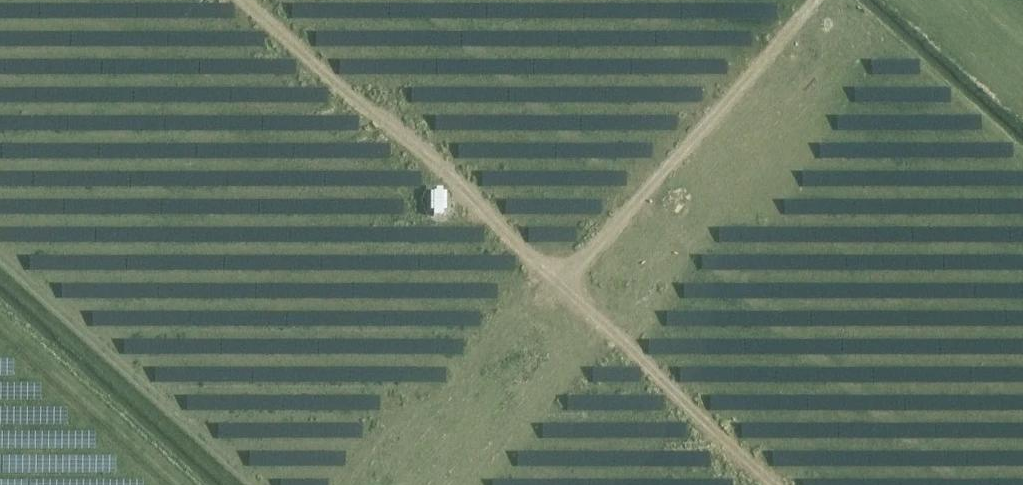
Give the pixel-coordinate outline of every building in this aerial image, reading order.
[(447,211),(447,192),(432,192),(431,211),(434,211),(434,217),(444,217),(444,211),(447,211)]
